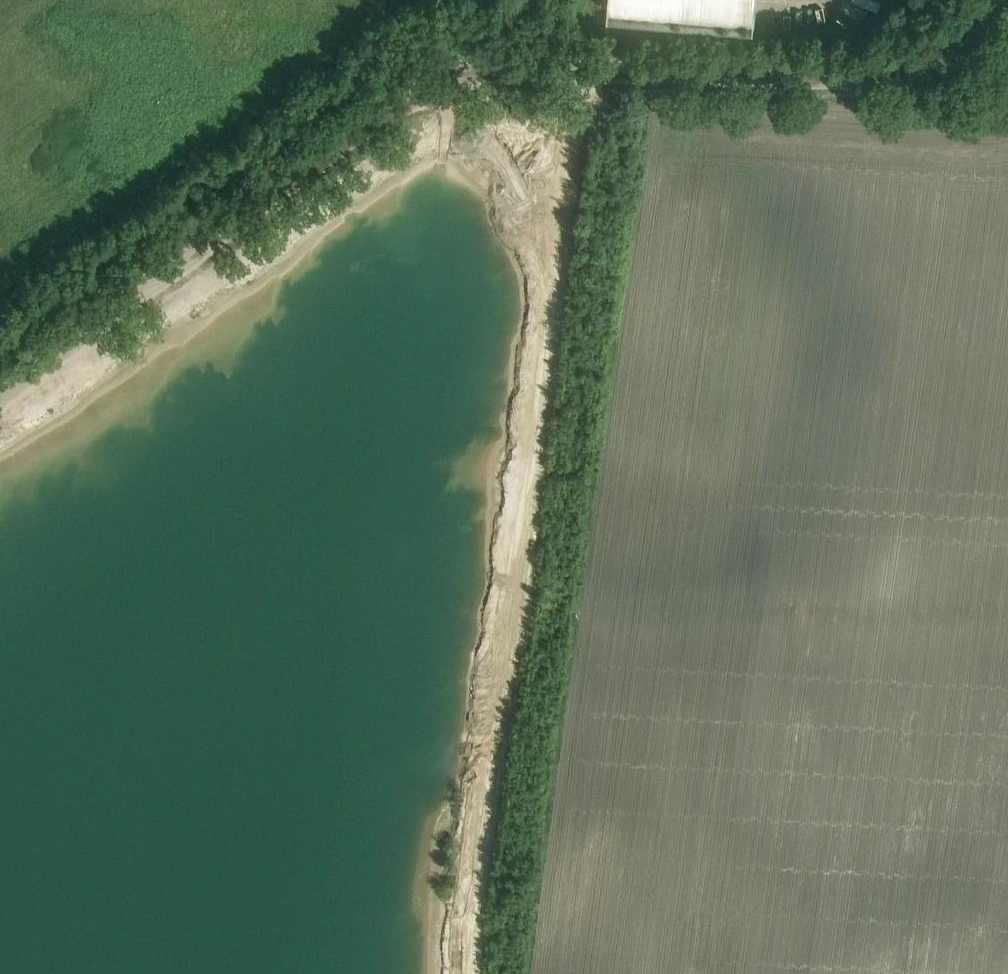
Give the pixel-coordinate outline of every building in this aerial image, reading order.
[(610,12),(755,24),(757,0),(611,0),(610,12)]
